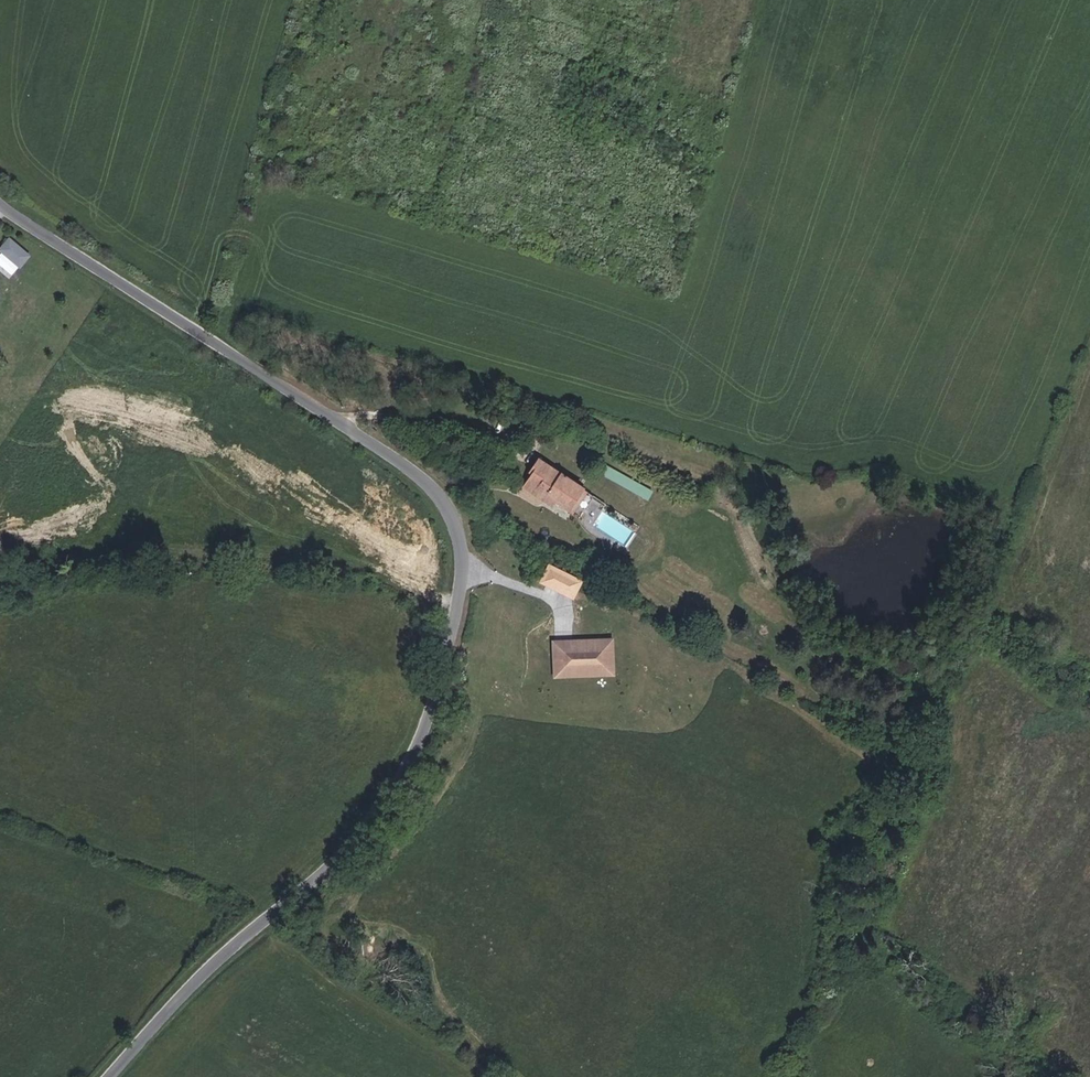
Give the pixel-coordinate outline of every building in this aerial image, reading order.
[(21,267),(31,253),(7,236),(0,246),(0,252),(21,267)] [(418,388),(417,398),(432,399),(433,389),(418,388)] [(542,464),(530,482),(553,497),(555,495),(571,505),(582,489),(542,464)] [(654,492),(606,464),(601,473),(649,500),(654,492)] [(530,482),(525,488),(554,506),(558,501),(575,511),(587,492),(582,489),(571,505),(555,495),(553,497),(530,482)] [(614,636),(552,639),(554,676),(617,673),(614,636)]
